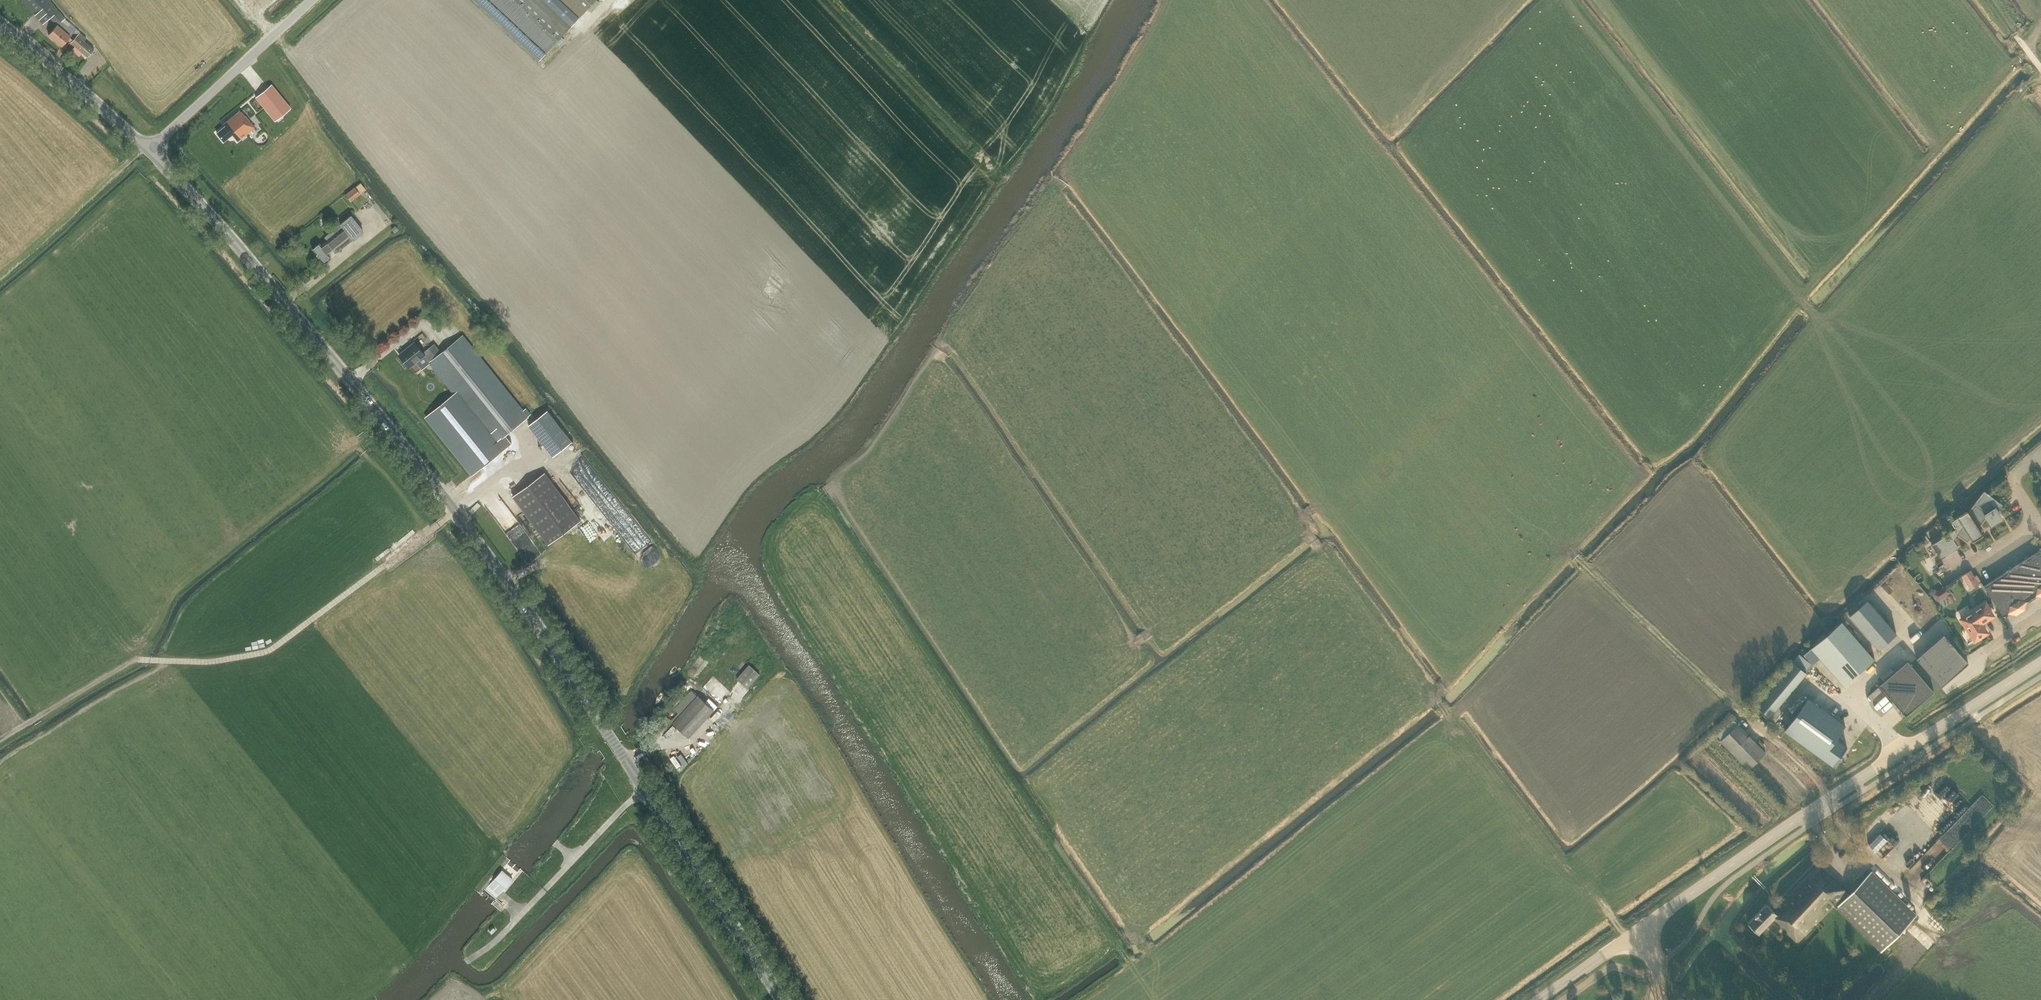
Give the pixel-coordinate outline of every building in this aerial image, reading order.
[(79,32),(77,34),(62,20),(65,18),(50,0),(23,0),(43,23),(51,17),(57,25),(49,34),(61,45),(70,36),(73,39),(71,42),(88,56),(94,49),(84,40),(87,38),(79,32)] [(539,59),(546,52),(546,53),(595,0),(476,0),(539,59)] [(272,84),(256,97),(275,120),(291,108),(272,84)] [(241,115),(236,110),(221,124),(222,126),(214,133),(222,141),(230,134),(235,140),(251,125),(242,115),(241,115)] [(360,182),(345,194),(350,201),(365,189),(360,182)] [(334,248),(337,251),(353,239),(363,231),(351,215),(341,224),(341,223),(325,236),(328,240),(321,245),(320,243),(313,249),(322,261),(329,255),(328,253),(334,248)] [(415,341),(399,354),(410,367),(425,355),(430,361),(430,362),(455,393),(427,416),(473,474),(512,442),(506,435),(528,417),(463,335),(442,352),(434,343),(423,352),(415,341)] [(548,410),(529,425),(553,456),(572,441),(548,410)] [(511,516),(521,507),(550,543),(581,519),(544,471),(513,496),(515,499),(509,503),(507,500),(502,504),(490,513),(506,534),(518,525),(511,516)] [(1967,512),(1968,512),(1967,511),(1958,517),(1951,522),(1956,529),(1950,533),(1932,544),(1942,561),(1943,560),(1941,558),(1957,547),(1953,540),(1958,534),(1967,541),(1970,535),(1973,540),(1973,541),(1982,535),(1982,534),(1982,535),(1977,528),(1986,517),(1991,525),(2002,518),(1997,510),(2001,504),(1984,491),(1968,513),(1967,512)] [(2040,595),(2040,551),(2040,550),(1984,586),(2003,616),(2009,612),(2016,614),(2024,608),(2026,601),(2037,594),(2040,595)] [(1971,588),(1979,583),(1971,570),(1962,575),(1971,588)] [(1898,572),(1881,587),(1918,630),(1935,615),(1898,572)] [(1947,585),(1941,589),(1943,593),(1948,594),(1951,592),(1947,585)] [(1897,633),(1867,599),(1849,615),(1879,649),(1897,633)] [(1961,619),(1975,640),(1987,632),(1981,623),(1993,615),(1985,603),(1961,619)] [(1842,621),(1811,648),(1844,686),(1875,659),(1842,621)] [(1944,634),(1916,658),(1941,687),(1969,663),(1944,634)] [(1791,659),(1754,703),(1770,716),(1806,673),(1791,659)] [(1908,660),(1879,685),(1905,715),(1934,691),(1908,660)] [(747,687),(760,673),(749,664),(736,678),(747,687)] [(683,711),(673,722),(689,738),(715,710),(698,695),(697,696),(694,693),(679,708),(683,711)] [(1845,724),(1809,698),(1785,730),(1821,757),(1822,757),(1834,765),(1847,747),(1835,738),(1845,724)] [(1766,752),(1738,723),(1721,740),(1749,769),(1766,752)] [(500,893),(514,872),(502,863),(487,885),(500,893)] [(1838,906),(1836,908),(1881,951),(1917,915),(1872,871),(1843,901),(1840,898),(1847,891),(1818,863),(1776,907),(1778,909),(1775,912),(1767,903),(1748,923),(1759,934),(1774,918),(1798,942),(1835,903),(1838,906)]
